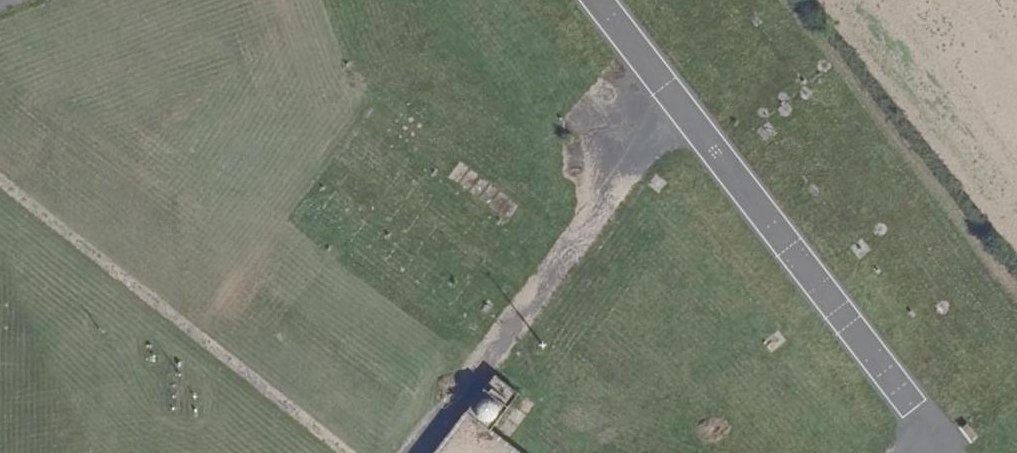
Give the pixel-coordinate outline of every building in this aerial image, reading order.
[(495,377),(437,452),(514,452),(488,433),(518,394),(495,377)]
